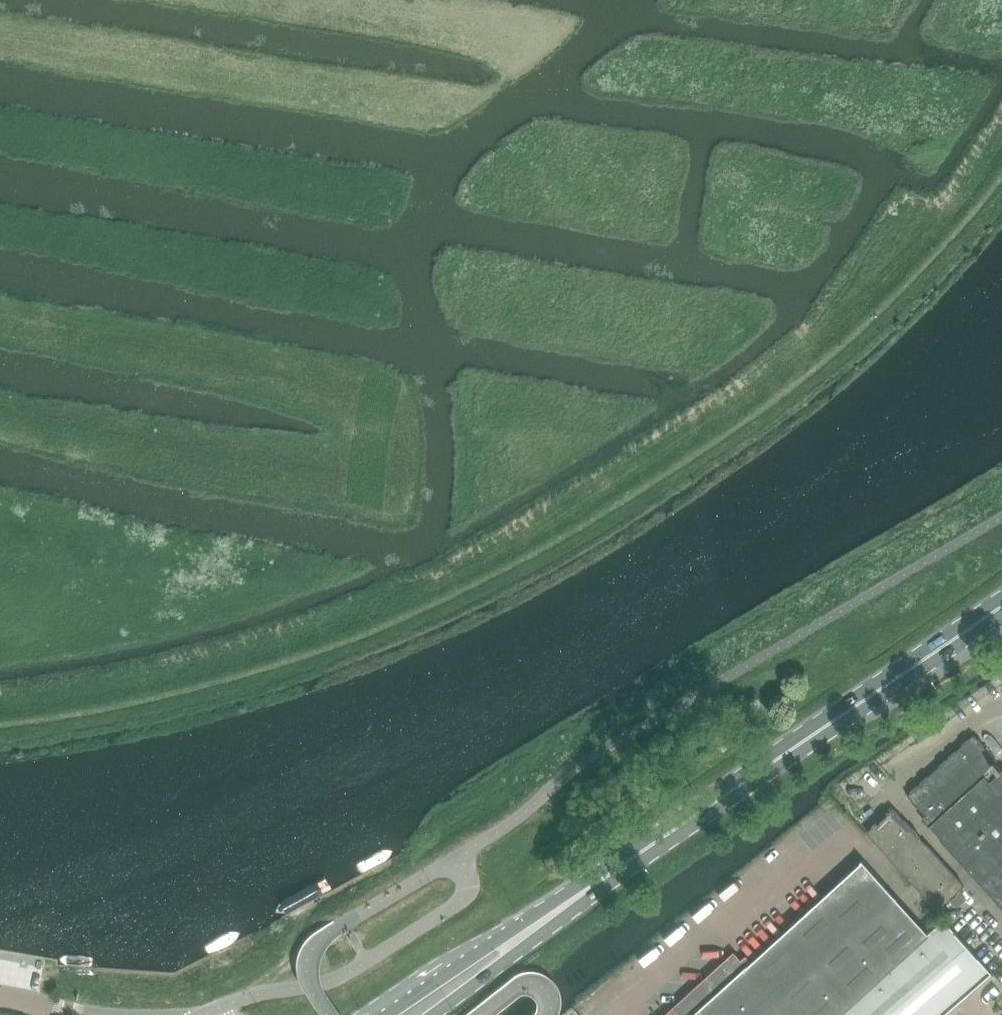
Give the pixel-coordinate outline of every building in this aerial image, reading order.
[(995,758),(975,737),(909,797),(934,825),(930,828),(1001,907),(1001,752),(995,758)] [(868,834),(939,911),(965,888),(894,810),(868,834)] [(992,974),(946,922),(929,937),(863,864),(753,965),(747,959),(742,963),(734,954),(714,973),(668,1014),(667,1014),(946,1014),(992,974)] [(55,946),(54,964),(115,967),(116,949),(55,946)]
